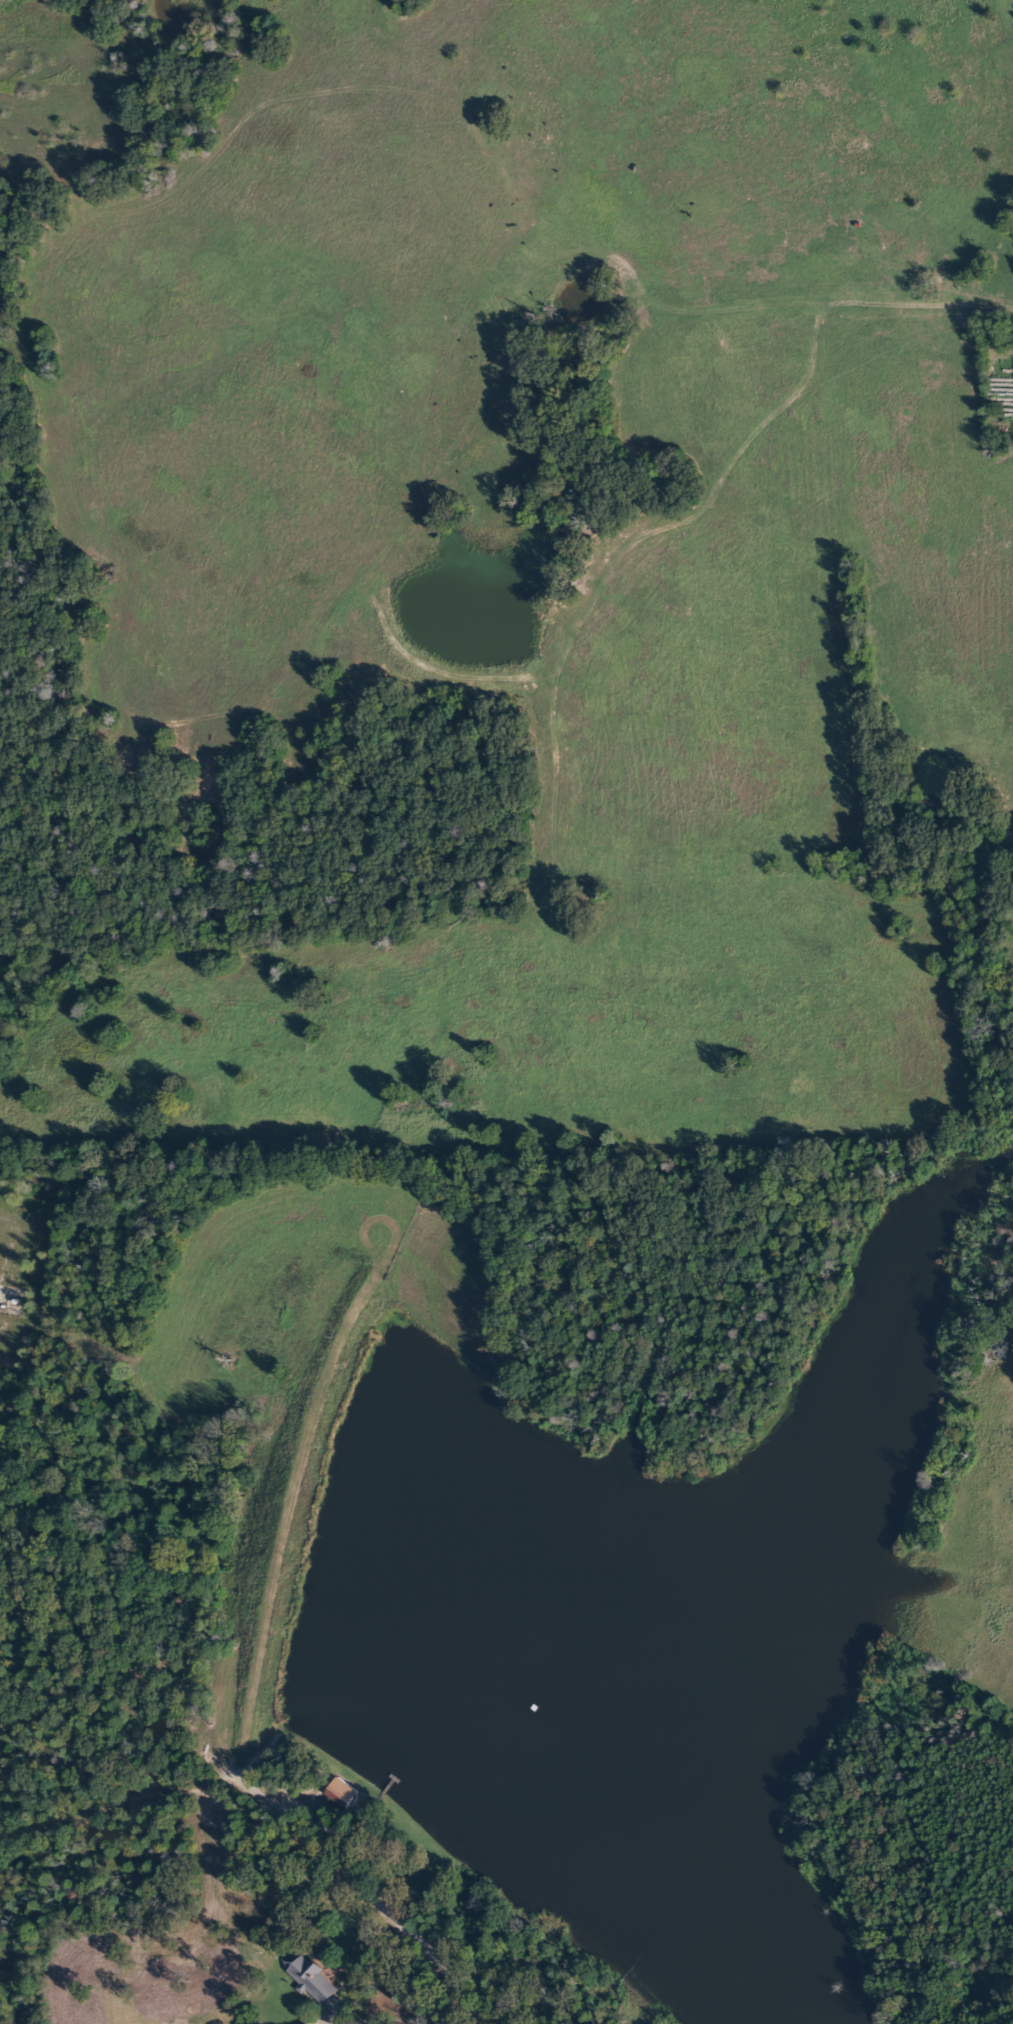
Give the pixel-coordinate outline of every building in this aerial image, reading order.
[(348,1811),(361,1793),(339,1778),(326,1796),(348,1811)] [(289,1972),(302,1985),(302,1986),(324,2009),(340,1993),(322,1974),(326,1971),(315,1959),(310,1964),(304,1958),(289,1972)]
